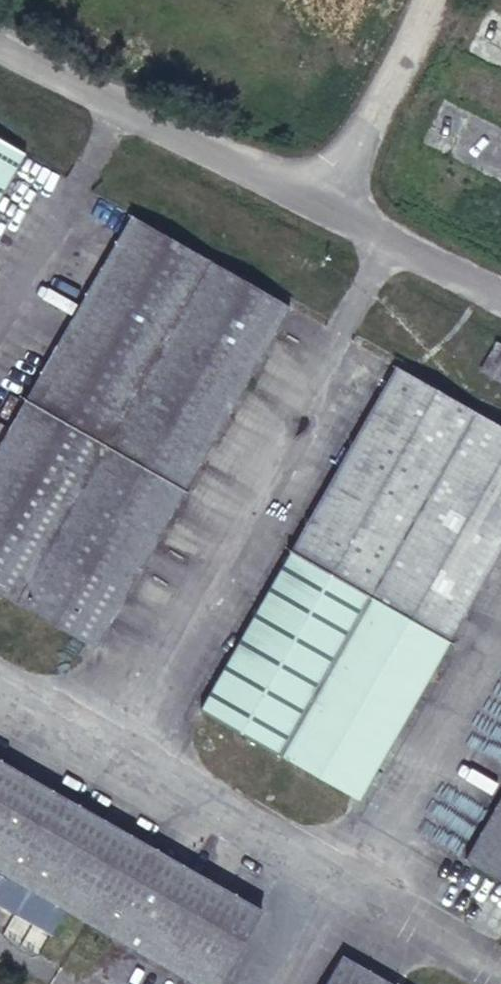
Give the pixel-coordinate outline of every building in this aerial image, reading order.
[(490,7),(469,51),(500,67),(500,13),(490,7)] [(444,100),(425,141),(500,179),(500,130),(444,100)] [(126,226),(0,462),(0,606),(94,656),(282,311),(126,226)] [(496,343),(479,372),(500,385),(500,346),(496,343)] [(403,373),(217,721),(364,802),(500,547),(500,427),(403,373)] [(0,790),(0,884),(186,983),(239,983),(265,935),(0,790)]
